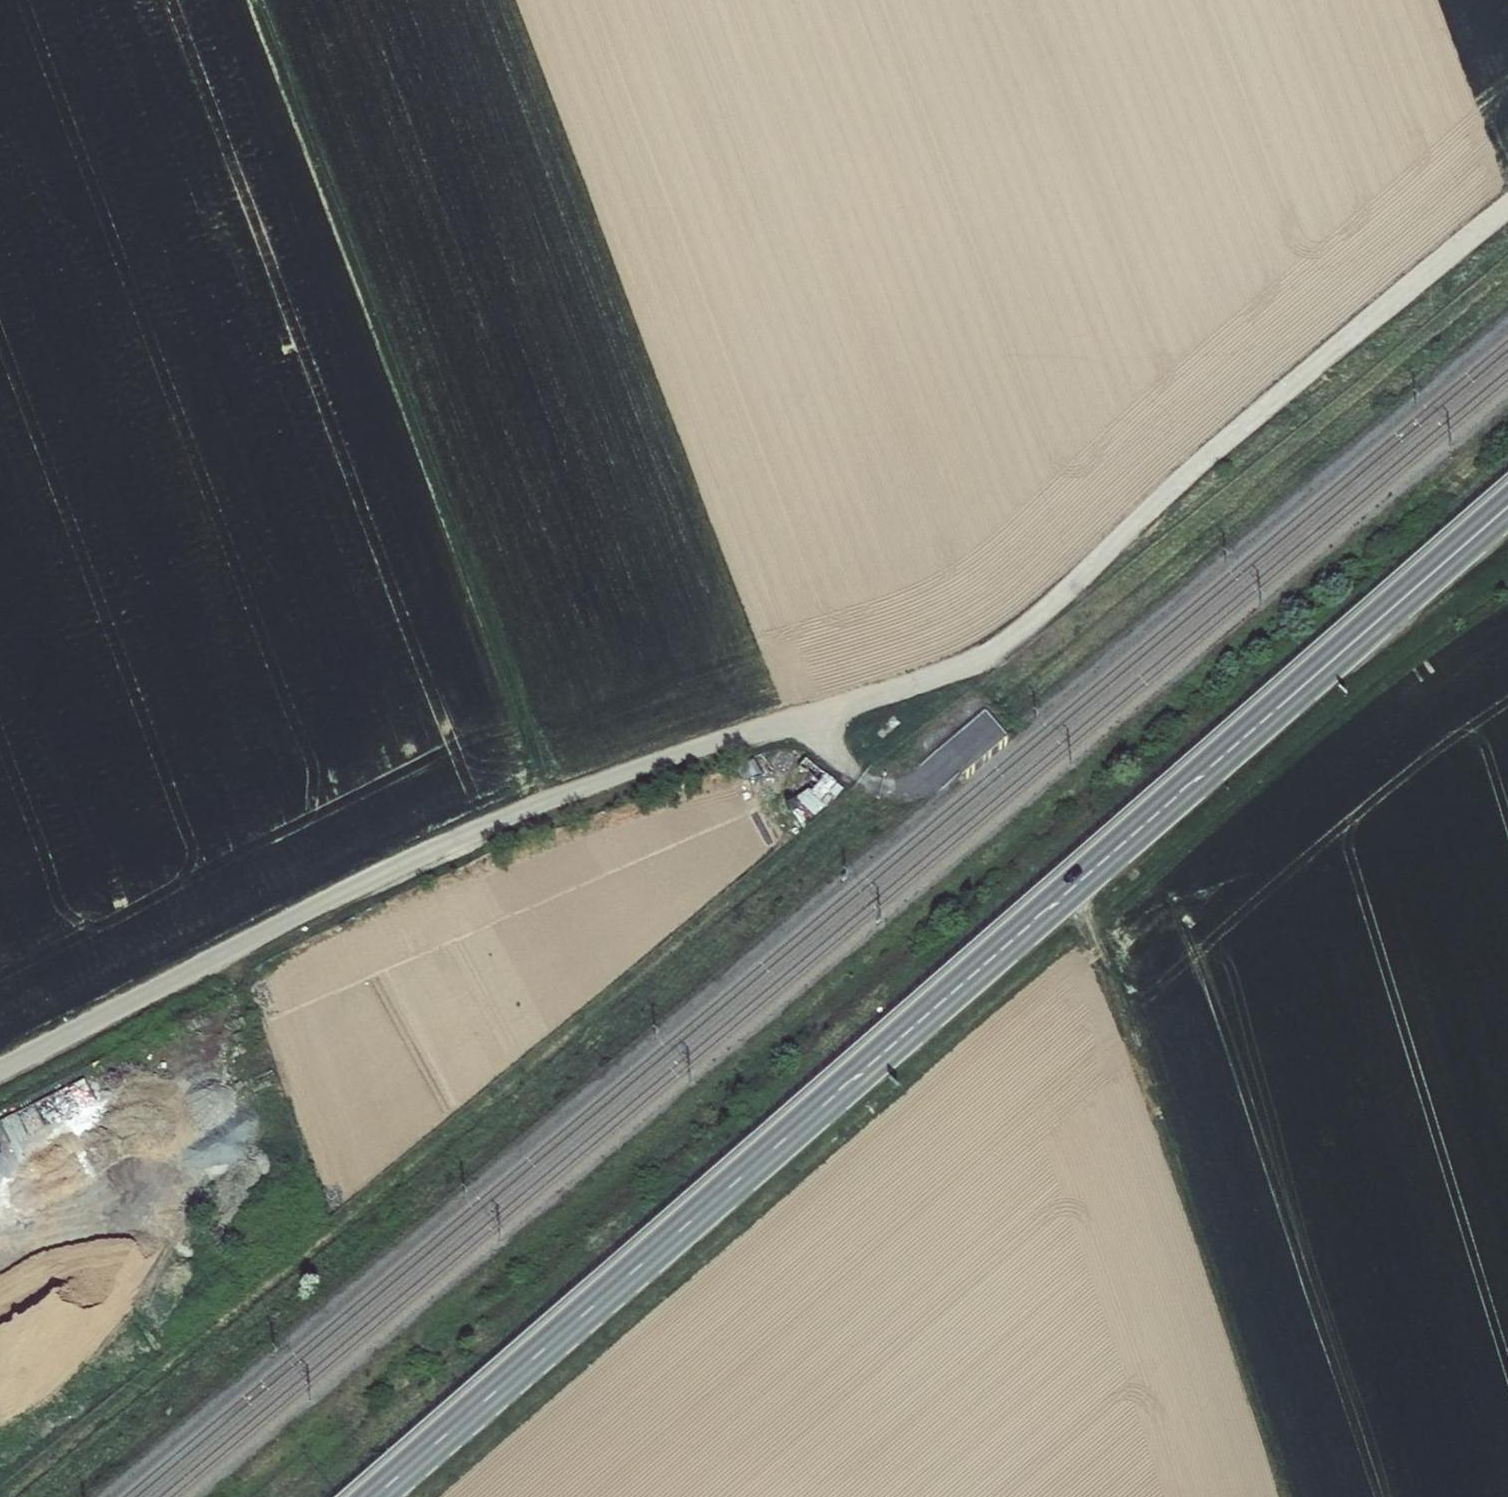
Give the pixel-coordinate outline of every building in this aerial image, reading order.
[(827,774),(807,791),(821,807),(841,789),(827,774)]
